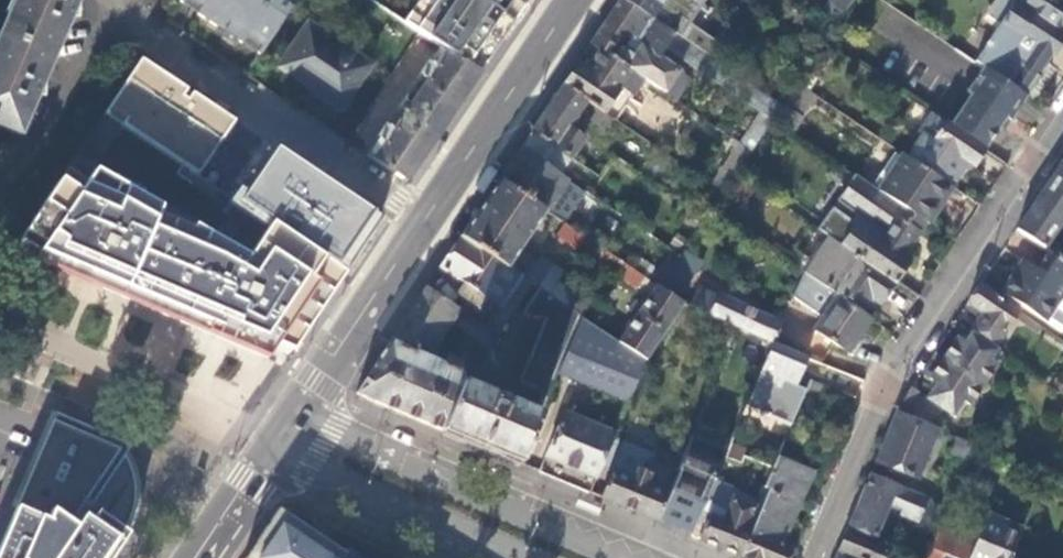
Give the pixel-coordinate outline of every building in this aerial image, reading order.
[(0,36),(0,124),(21,133),(38,94),(46,95),(49,67),(72,14),(78,14),(81,0),(15,0),(0,36)] [(180,1),(261,54),(297,0),(181,0),(180,1)] [(530,0),(421,0),(406,22),(441,46),(481,72),(530,0)] [(679,76),(658,62),(677,33),(669,27),(628,0),(622,0),(592,43),(602,49),(635,71),(667,93),(672,85),(679,76)] [(669,27),(687,0),(628,0),(669,27)] [(825,13),(840,23),(856,0),(833,0),(825,13)] [(990,16),(1002,24),(977,61),(986,67),(1029,96),(1050,65),(1047,63),(1053,54),(1056,57),(1062,47),(1062,33),(1015,0),(1001,0),(990,16)] [(1062,33),(1062,0),(1015,0),(1062,33)] [(319,96),(341,110),(371,64),(308,22),(282,65),(322,92),(319,96)] [(408,181),(481,72),(441,46),(431,62),(429,61),(421,73),(422,74),(388,126),(386,124),(378,138),(379,139),(368,155),(408,181)] [(775,119),(785,104),(698,47),(688,61),(775,119)] [(588,68),(579,62),(565,83),(588,99),(607,112),(635,71),(602,49),(588,68)] [(273,378),(345,272),(308,247),(274,225),(252,261),(196,231),(200,224),(166,211),(170,202),(159,195),(178,165),(200,177),(238,121),(141,61),(9,257),(273,378)] [(984,146),(987,148),(1003,124),(993,117),(998,108),(1009,115),(1013,118),(1029,96),(986,67),(968,93),(973,97),(953,126),(984,146)] [(810,89),(817,80),(806,73),(800,82),(810,89)] [(588,99),(565,83),(522,146),(561,173),(585,137),(572,128),(579,118),(576,116),(588,99)] [(684,92),(672,85),(667,93),(679,100),(684,92)] [(1003,124),(1009,115),(998,108),(993,117),(1003,124)] [(953,126),(936,114),(923,134),(924,135),(910,156),(954,186),(968,164),(971,166),(984,146),(953,126)] [(561,173),(522,146),(500,179),(548,211),(569,179),(561,173)] [(383,217),(278,148),(248,191),(240,185),(233,198),(274,225),(308,247),(345,272),(383,217)] [(927,222),(931,224),(956,187),(954,186),(910,156),(905,153),(880,190),(927,222)] [(1019,228),(1047,247),(1062,223),(1062,162),(1019,228)] [(831,236),(897,280),(911,260),(904,256),(927,222),(880,190),(857,175),(840,200),(856,211),(851,219),(835,208),(821,229),(831,236)] [(548,211),(500,179),(465,232),(525,273),(529,267),(516,258),(548,211)] [(638,286),(645,276),(595,243),(566,223),(557,236),(575,248),(572,252),(584,260),(585,258),(607,273),(611,268),(638,286)] [(489,297),(503,306),(525,273),(465,232),(442,265),(466,281),(459,290),(483,306),(489,297)] [(882,303),(897,280),(831,236),(814,260),(802,252),(794,264),(809,274),(864,312),(874,298),(882,303)] [(1057,254),(1052,251),(1040,269),(1045,272),(1057,254)] [(1005,293),(1062,332),(1062,258),(1057,254),(1045,272),(1040,269),(1027,260),(1005,293)] [(489,326),(428,285),(356,393),(398,410),(443,430),(465,383),(460,368),(446,363),(428,355),(452,319),(491,344),(534,280),(525,273),(503,306),(489,326)] [(815,328),(855,355),(864,341),(860,338),(873,318),(864,312),(809,274),(795,295),(824,315),(815,328)] [(583,316),(584,314),(569,304),(541,284),(522,311),(539,318),(540,316),(546,319),(519,381),(550,394),(559,373),(583,316)] [(584,314),(596,295),(582,285),(569,304),(584,314)] [(686,304),(662,288),(658,285),(619,341),(647,359),(686,304)] [(1019,310),(981,285),(969,303),(984,314),(972,332),(995,347),(1019,310)] [(691,306),(775,341),(783,322),(720,293),(719,295),(700,287),(691,306)] [(647,359),(619,341),(583,316),(559,373),(629,402),(647,359)] [(995,347),(972,332),(965,342),(959,338),(946,358),(986,385),(999,365),(991,360),(998,349),(995,347)] [(775,341),(748,405),(794,424),(803,402),(807,392),(795,387),(808,355),(775,341)] [(451,353),(446,363),(460,368),(465,359),(451,353)] [(929,397),(913,387),(899,413),(932,426),(944,409),(954,415),(964,400),(972,405),(986,385),(946,358),(931,379),(939,384),(929,397)] [(837,416),(846,394),(812,380),(807,392),(803,402),(837,416)] [(465,383),(443,430),(477,444),(521,462),(541,414),(465,383)] [(711,393),(693,437),(728,452),(735,436),(730,433),(742,406),(711,393)] [(564,413),(540,470),(562,479),(591,492),(616,433),(564,413)] [(932,426),(899,413),(878,462),(920,478),(940,430),(932,426)] [(132,523),(139,504),(141,497),(142,491),(142,485),(141,482),(141,480),(140,476),(138,470),(135,464),(133,460),(128,453),(126,450),(121,445),(116,441),(111,437),(103,433),(61,415),(0,554),(0,557),(109,557),(111,554),(132,523)] [(728,452),(726,458),(744,465),(753,443),(735,436),(728,452)] [(970,460),(977,445),(959,438),(953,452),(970,460)] [(679,469),(660,516),(696,530),(703,512),(716,481),(725,460),(690,445),(679,469)] [(613,470),(602,497),(627,507),(658,520),(660,516),(679,469),(654,458),(649,471),(641,467),(637,479),(613,470)] [(743,556),(748,557),(790,557),(794,550),(779,544),(811,471),(779,459),(775,468),(767,487),(770,489),(755,526),(743,556)] [(889,510),(920,523),(931,496),(894,481),(874,473),(852,525),(878,536),(889,510)] [(711,515),(701,538),(716,545),(743,556),(755,526),(749,523),(756,506),(737,498),(740,490),(716,481),(703,512),(711,515)] [(579,500),(576,508),(598,518),(601,510),(579,500)] [(1024,528),(989,513),(970,557),(1011,557),(1024,528)] [(318,543),(276,514),(246,557),(341,557),(318,543)] [(943,553),(956,557),(964,557),(970,546),(939,532),(927,557),(940,557),(943,553)] [(848,533),(838,557),(887,557),(890,550),(848,533)]
